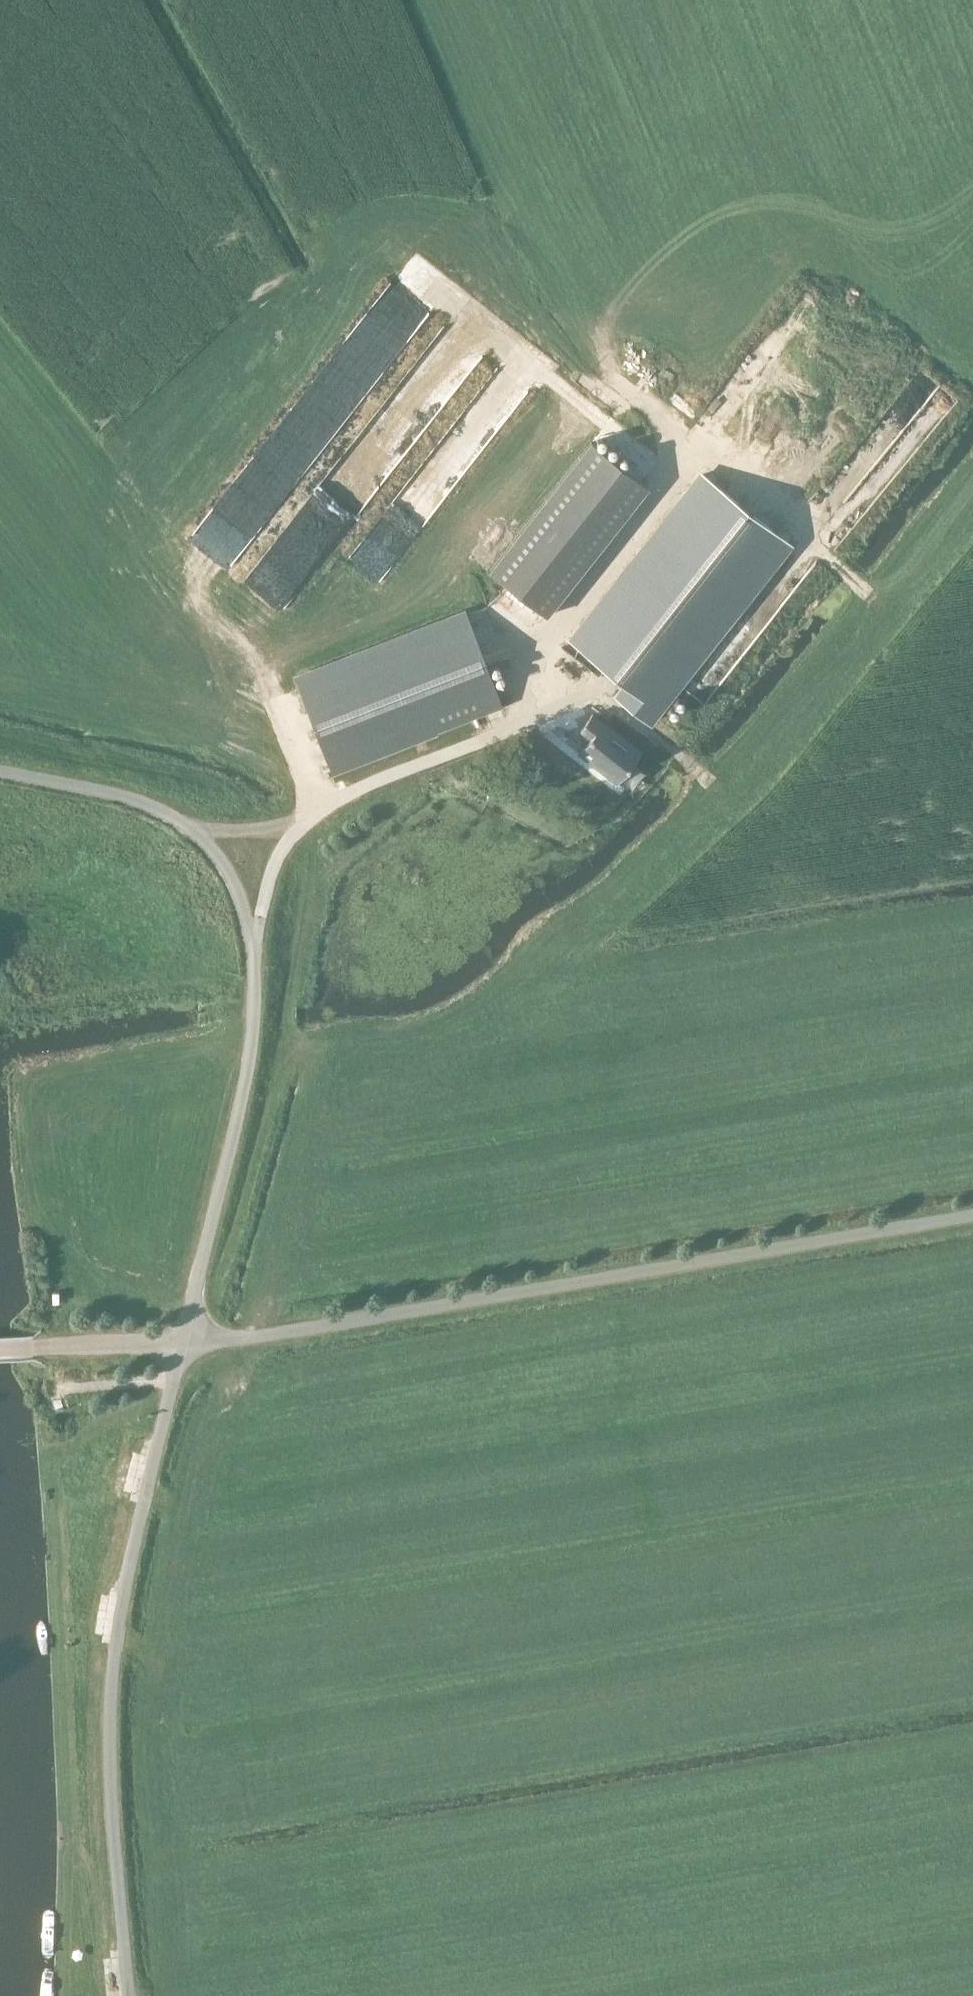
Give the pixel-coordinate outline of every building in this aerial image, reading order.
[(832,328),(769,416),(779,423),(773,431),(788,441),(853,351),(847,347),(851,341),(832,328)] [(926,401),(937,412),(944,404),(932,394),(926,401)] [(591,442),(490,570),(546,615),(647,487),(591,442)] [(649,723),(648,721),(791,543),(701,473),(570,639),(628,685),(616,699),(649,723)] [(295,676),(332,771),(500,706),(463,612),(295,676)] [(640,754),(593,714),(579,731),(589,739),(578,752),(616,783),(640,754)]
